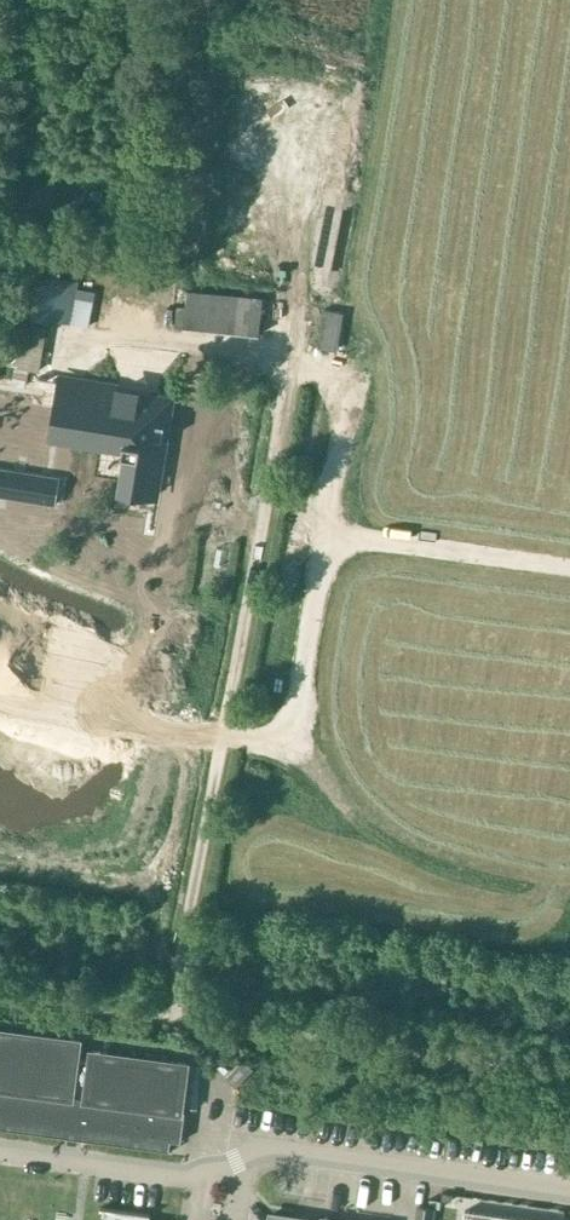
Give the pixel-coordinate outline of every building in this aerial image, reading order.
[(36,279),(132,295),(138,256),(42,241),(36,279)] [(263,298),(186,290),(182,327),(259,335),(263,298)] [(6,388),(24,392),(28,366),(11,363),(6,388)] [(62,388),(58,414),(77,417),(73,443),(127,451),(121,485),(154,490),(168,405),(139,400),(62,388)] [(59,477),(0,468),(0,496),(55,505),(59,477)] [(0,1026),(0,1128),(168,1151),(170,1140),(180,1141),(190,1060),(88,1046),(86,1059),(79,1058),(82,1037),(0,1026)] [(242,1059),(226,1077),(237,1087),(253,1069),(242,1059)] [(415,1205),(413,1219),(433,1219),(435,1207),(415,1205)] [(143,1216),(147,1217),(148,1215),(98,1208),(98,1210),(104,1211),(103,1219),(143,1219),(143,1216)] [(464,1209),(462,1219),(539,1219),(464,1209)]
